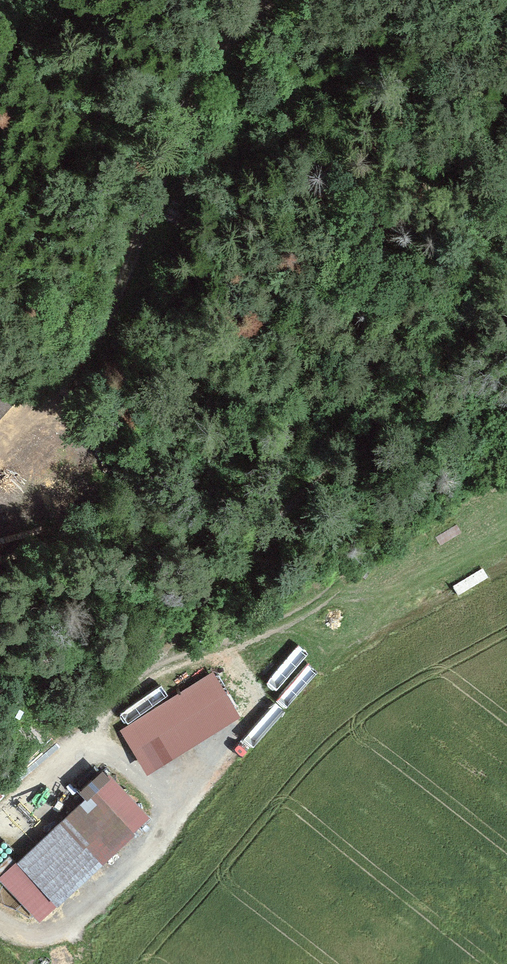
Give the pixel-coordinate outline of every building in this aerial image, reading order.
[(14,410),(0,397),(0,425),(14,410)] [(142,755),(224,703),(201,667),(119,719),(142,755)] [(112,767),(0,869),(0,891),(34,928),(157,816),(112,767)]
